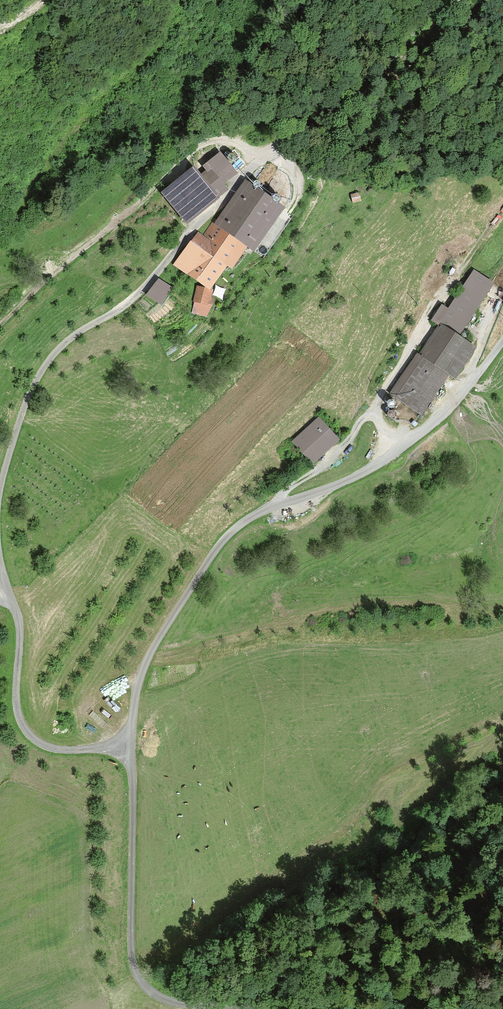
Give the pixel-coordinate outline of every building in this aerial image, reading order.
[(194,165),(161,192),(187,223),(228,190),(224,185),(238,173),(220,151),(203,166),(206,170),(201,174),(194,165)] [(244,180),(214,224),(248,246),(253,251),(284,207),(244,180)] [(357,192),(350,194),(351,201),(358,199),(357,192)] [(233,269),(248,246),(214,224),(211,222),(203,234),(198,231),(175,264),(210,289),(227,265),(233,269)] [(439,323),(456,334),(491,282),(473,270),(448,309),(441,305),(432,318),(439,323)] [(159,278),(146,295),(160,305),(173,287),(159,278)] [(197,286),(191,313),(206,316),(212,304),(214,298),(211,298),(213,290),(197,286)] [(439,323),(418,355),(447,373),(452,377),(473,345),(456,334),(439,323)] [(421,412),(447,373),(418,355),(415,353),(390,392),(421,412)] [(317,418),(291,441),(310,463),(337,439),(317,418)]
